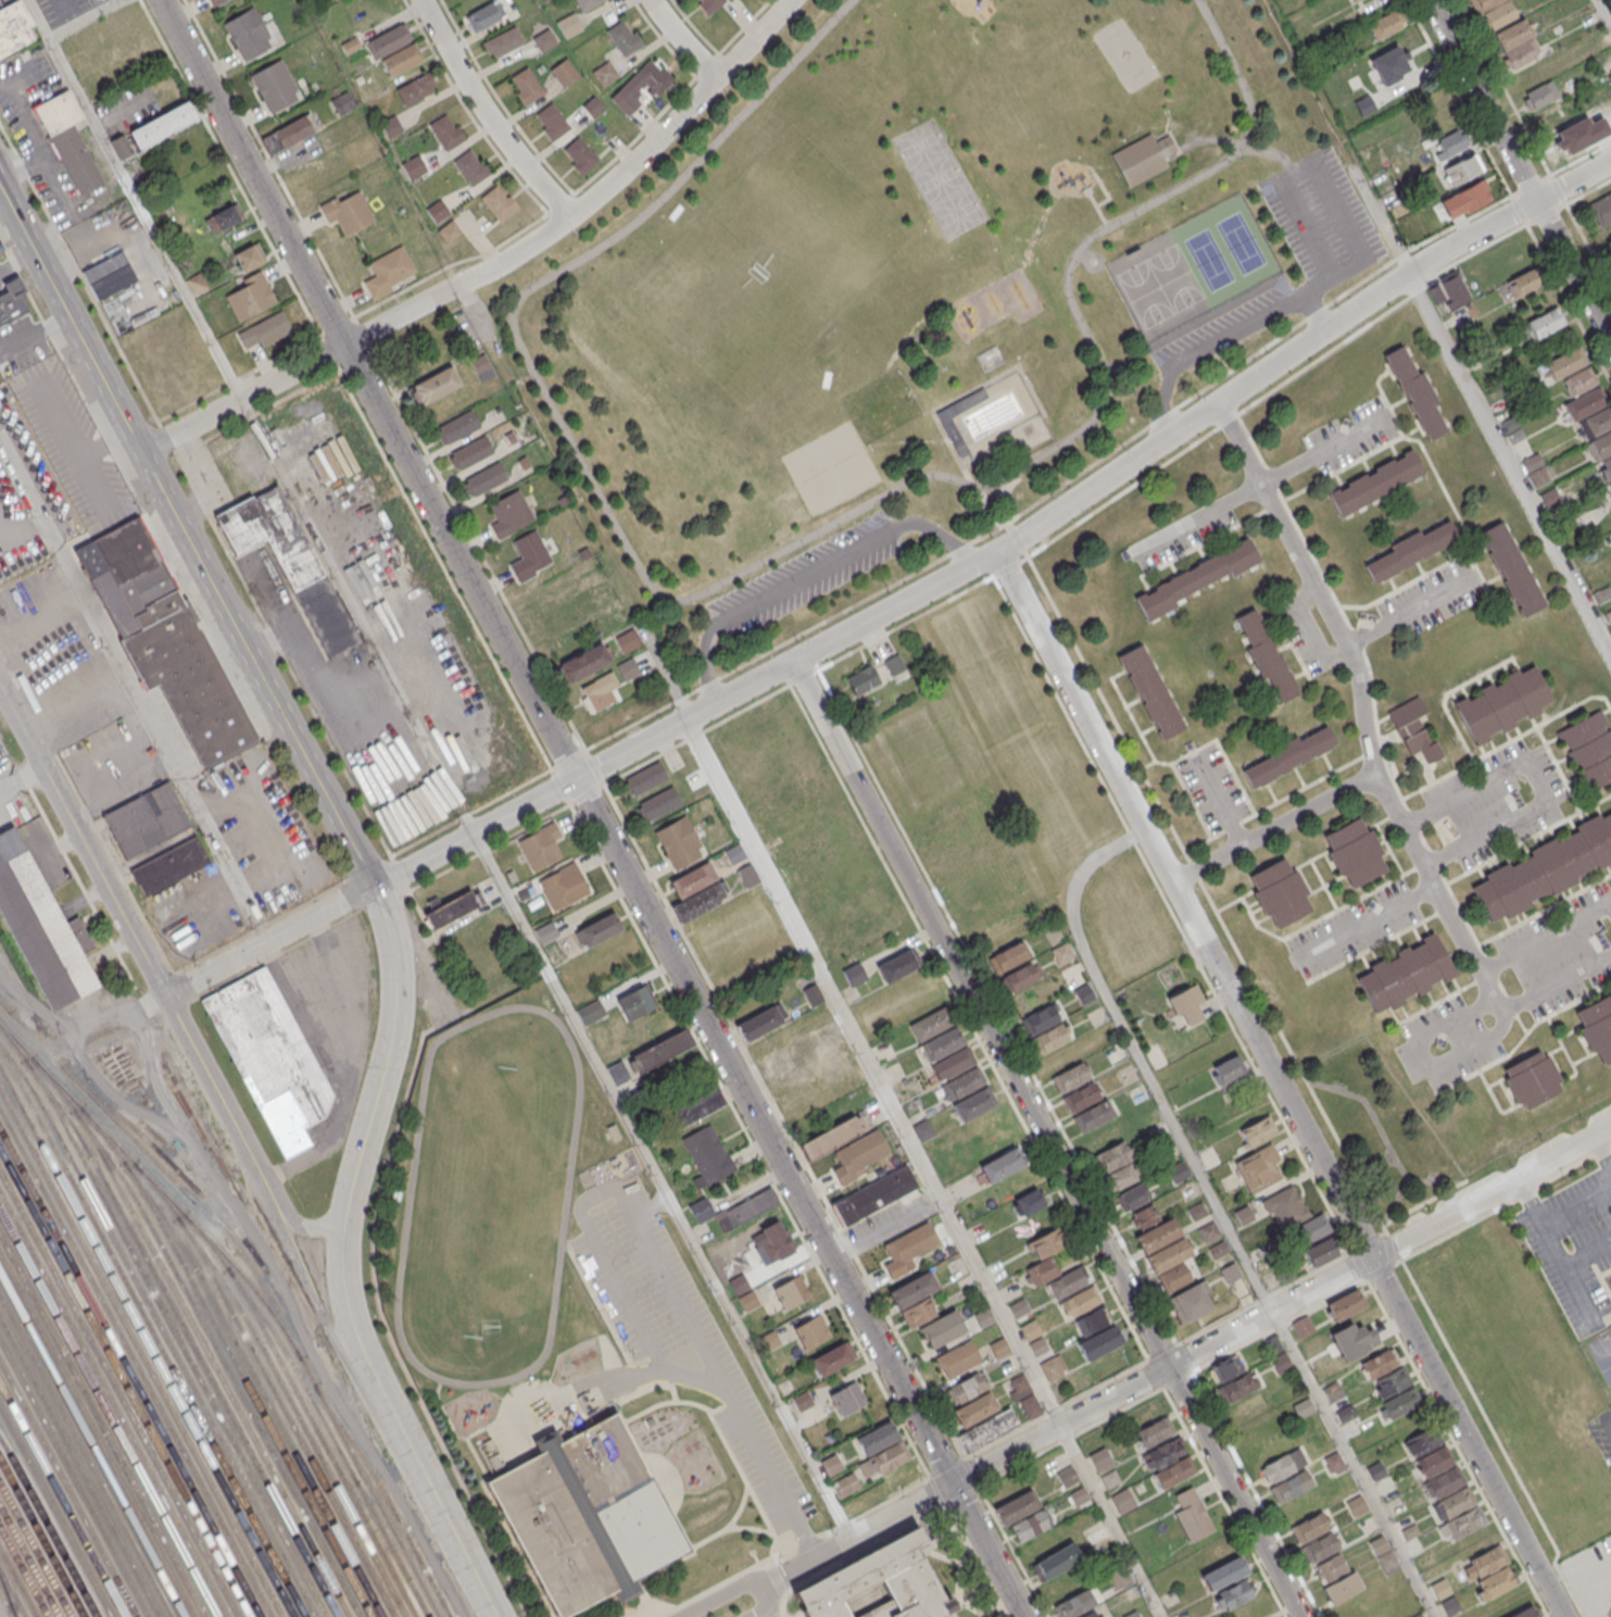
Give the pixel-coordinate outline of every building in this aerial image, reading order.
[(30,39),(24,27),(33,23),(20,0),(12,0),(0,7),(0,56),(30,39)] [(496,0),(492,0),(464,17),(475,34),(505,16),(496,0)] [(581,13),(604,0),(574,0),(581,13)] [(708,16),(726,0),(695,0),(708,16)] [(1482,11),(1476,0),(1502,0),(1482,11)] [(1478,14),(1505,0),(1507,0),(1516,17),(1488,33),(1478,14)] [(222,23),(252,5),(269,36),(266,38),(270,46),(243,61),(222,23)] [(1368,24),(1396,9),(1406,26),(1376,42),(1368,24)] [(583,29),(573,12),(556,21),(566,38),(583,29)] [(622,59),(643,44),(625,17),(604,31),(622,59)] [(1494,33),(1522,17),(1532,35),(1502,51),(1494,33)] [(400,24),(408,41),(373,61),(364,43),(400,24)] [(493,61),(524,42),(514,24),(482,43),(493,61)] [(533,38),(543,52),(557,41),(548,27),(533,38)] [(1502,54),(1532,38),(1541,57),(1512,72),(1502,54)] [(411,43),(419,61),(390,77),(380,60),(411,43)] [(675,78),(650,55),(609,98),(627,115),(648,93),(655,99),(675,78)] [(580,76),(566,57),(549,69),(563,88),(580,76)] [(249,75),(280,58),(297,88),(293,90),(298,99),(270,114),(249,75)] [(591,72),(602,87),(619,75),(608,60),(591,72)] [(526,66),(543,93),(524,105),(515,92),(518,90),(509,77),(526,66)] [(428,71),(435,82),(430,84),(433,90),(404,106),(394,89),(428,71)] [(1557,96),(1546,81),(1523,98),(1535,113),(1557,96)] [(34,106),(49,135),(45,137),(77,197),(104,181),(72,123),(84,116),(67,88),(34,106)] [(332,102),(341,115),(354,105),(345,93),(332,102)] [(604,107),(593,96),(582,106),(593,117),(604,107)] [(552,102),(569,128),(549,141),(541,128),(544,126),(536,112),(552,102)] [(128,130),(136,149),(196,123),(187,104),(128,130)] [(429,124),(445,114),(453,127),(457,125),(466,138),(445,151),(429,124)] [(387,138),(403,130),(395,115),(379,123),(387,138)] [(1440,162),(1466,149),(1457,131),(1431,144),(1440,162)] [(1129,188),(1111,155),(1151,134),(1169,167),(1129,188)] [(1178,152),(1166,159),(1157,142),(1169,135),(1178,152)] [(110,141),(120,159),(130,154),(120,136),(110,141)] [(577,136),(597,159),(580,175),(570,164),(574,161),(563,149),(577,136)] [(453,160),(469,149),(478,162),(481,160),(490,173),(470,187),(453,160)] [(427,170),(417,153),(400,164),(410,181),(427,170)] [(1449,189),(1483,173),(1474,153),(1440,170),(1449,189)] [(1490,201),(1481,182),(1438,201),(1447,221),(1490,201)] [(480,197),(495,185),(505,197),(508,193),(518,206),(500,222),(480,197)] [(319,205),(328,223),(336,218),(344,236),(375,220),(358,189),(338,201),(336,196),(319,205)] [(1610,222),(1610,192),(1588,204),(1601,228),(1610,222)] [(449,213),(440,199),(425,209),(434,222),(449,213)] [(240,222),(234,205),(205,215),(211,232),(240,222)] [(461,231),(451,219),(436,231),(447,243),(461,231)] [(265,261),(257,243),(233,253),(242,272),(265,261)] [(401,243),(416,271),(389,286),(390,289),(373,299),(363,280),(375,274),(368,262),(401,243)] [(82,268),(96,300),(137,282),(122,250),(82,268)] [(1540,287),(1532,269),(1500,283),(1508,300),(1540,287)] [(277,302),(262,273),(224,291),(238,321),(277,302)] [(1444,312),(1469,300),(1458,275),(1432,287),(1444,312)] [(28,310),(0,325),(0,295),(7,291),(2,284),(15,277),(23,292),(20,293),(28,310)] [(1532,342),(1566,329),(1558,308),(1525,321),(1532,342)] [(237,334),(281,310),(292,329),(262,347),(259,340),(244,348),(237,334)] [(1383,354),(1401,344),(1417,373),(1421,371),(1436,399),(1432,402),(1446,429),(1427,439),(1383,354)] [(978,358),(996,348),(1004,363),(986,373),(978,358)] [(451,365),(461,385),(423,405),(412,386),(451,365)] [(936,414),(984,388),(989,398),(951,418),(971,454),(961,460),(936,414)] [(1562,404),(1595,388),(1603,404),(1571,421),(1562,404)] [(470,410),(479,426),(446,443),(445,441),(442,443),(436,431),(439,430),(438,426),(470,410)] [(483,435),(492,452),(460,469),(458,466),(455,468),(450,457),(453,455),(451,452),(483,435)] [(1327,492),(1411,448),(1424,472),(1341,517),(1327,492)] [(498,462),(507,478),(475,496),(473,493),(469,494),(464,484),(467,482),(465,478),(498,462)] [(214,515),(252,494),(253,498),(277,485),(360,641),(327,659),(264,539),(235,555),(214,515)] [(518,488),(534,518),(498,539),(490,525),(498,519),(489,504),(518,488)] [(71,549),(137,514),(183,600),(187,597),(198,619),(196,621),(260,741),(203,770),(158,684),(146,690),(71,549)] [(1363,565),(1392,550),(1389,546),(1419,529),(1421,534),(1449,518),(1459,537),(1373,584),(1363,565)] [(1501,521),(1545,604),(1521,616),(1476,532),(1501,521)] [(534,529),(552,561),(533,571),(536,574),(519,582),(508,563),(520,556),(513,541),(534,529)] [(1134,597),(1246,536),(1259,560),(1231,575),(1229,571),(1172,601),(1175,605),(1147,621),(1134,597)] [(1234,617),(1254,606),(1299,692),(1280,702),(1264,675),(1261,676),(1246,648),(1249,645),(1234,617)] [(615,636),(621,654),(640,646),(633,629),(615,636)] [(600,641),(611,661),(568,684),(558,664),(600,641)] [(1117,655),(1141,642),(1184,727),(1160,740),(1117,655)] [(883,660),(893,682),(908,675),(898,654),(883,660)] [(616,666),(623,682),(640,674),(632,658),(616,666)] [(845,676),(854,696),(880,684),(871,664),(845,676)] [(1453,702),(1476,745),(1488,739),(1486,735),(1499,728),(1501,732),(1514,726),(1512,722),(1525,715),(1527,718),(1540,712),(1538,707),(1552,700),(1534,665),(1519,673),(1516,668),(1505,675),(1507,678),(1494,686),(1492,681),(1478,689),(1481,692),(1468,700),(1465,695),(1453,702)] [(580,687),(612,669),(619,684),(609,689),(615,700),(589,714),(581,699),(586,695),(580,687)] [(1427,715),(1419,698),(1387,712),(1408,758),(1419,753),(1425,766),(1443,758),(1423,717),(1427,715)] [(1610,728),(1610,730),(1610,781),(1597,788),(1593,779),(1585,784),(1566,751),(1571,749),(1566,742),(1563,744),(1556,732),(1600,709),(1608,722),(1603,724),(1607,730),(1610,728)] [(1241,769),(1275,751),(1273,747),(1296,735),(1298,739),(1326,724),(1337,743),(1251,789),(1241,769)] [(657,760),(667,777),(633,795),(625,778),(657,760)] [(102,815),(169,780),(192,826),(126,861),(102,815)] [(671,785),(681,802),(647,820),(638,803),(671,785)] [(1600,817),(1610,812),(1610,862),(1598,869),(1595,865),(1574,876),(1576,881),(1552,893),(1550,890),(1527,902),(1530,905),(1506,918),(1505,915),(1489,923),(1470,887),(1485,879),(1483,875),(1507,862),(1510,866),(1533,854),(1531,851),(1553,838),(1556,842),(1577,830),(1575,826),(1598,813),(1600,817)] [(652,831),(683,813),(701,845),(697,848),(702,855),(674,870),(652,831)] [(1323,835),(1359,816),(1367,830),(1370,828),(1383,852),(1379,854),(1386,868),(1351,887),(1345,874),(1339,876),(1327,851),(1331,849),(1323,835)] [(532,872),(562,859),(554,841),(561,838),(555,824),(517,841),(532,872)] [(52,1008),(0,912),(0,832),(13,825),(99,983),(52,1008)] [(130,870),(197,833),(212,862),(179,880),(183,887),(149,905),(130,870)] [(723,850),(738,842),(746,857),(731,865),(723,850)] [(1248,875),(1284,856),(1292,870),(1295,868),(1308,892),(1304,894),(1311,908),(1276,927),(1270,914),(1264,916),(1251,891),(1256,889),(1248,875)] [(669,881),(707,861),(717,878),(679,899),(669,881)] [(552,913),(591,894),(575,862),(537,881),(552,913)] [(737,869),(751,862),(760,880),(745,888),(737,869)] [(717,880),(718,882),(722,879),(728,890),(722,892),(723,894),(717,899),(718,902),(680,924),(670,906),(717,880)] [(484,907),(477,890),(424,911),(431,928),(484,907)] [(613,911),(621,928),(586,948),(582,942),(580,944),(574,931),(613,911)] [(1357,978),(1371,970),(1369,966),(1381,960),(1383,963),(1396,955),(1394,952),(1407,944),(1409,949),(1422,942),(1420,939),(1433,931),(1456,974),(1443,981),(1440,977),(1427,983),(1430,989),(1418,995),(1414,990),(1402,996),(1405,1001),(1392,1008),(1389,1003),(1374,1011),(1357,978)] [(989,956),(1019,940),(1028,957),(997,973),(989,956)] [(1066,941),(1074,957),(1058,966),(1049,949),(1066,941)] [(908,949),(918,966),(884,982),(876,966),(908,949)] [(999,977),(1030,961),(1039,978),(1008,993),(999,977)] [(858,962),(867,978),(849,988),(841,970),(858,962)] [(200,1000),(285,1158),(312,1144),(302,1127),(323,1116),(332,1094),(264,965),(200,1000)] [(1088,981),(1097,998),(1081,1006),(1072,989),(1088,981)] [(1167,998),(1196,982),(1205,1000),(1197,1004),(1204,1017),(1187,1025),(1181,1012),(1175,1014),(1167,998)] [(802,990),(811,1006),(824,999),(815,983),(802,990)] [(655,1007),(643,984),(615,998),(627,1022),(655,1007)] [(1610,993),(1610,995),(1610,1059),(1602,1064),(1596,1051),(1590,1053),(1577,1028),(1582,1026),(1574,1012),(1610,993)] [(585,1026),(606,1014),(597,998),(576,1010),(585,1026)] [(1020,1019),(1050,1003),(1059,1020),(1029,1036),(1020,1019)] [(772,1004),(782,1021),(744,1042),(735,1025),(772,1004)] [(944,1005),(954,1023),(917,1042),(908,1025),(944,1005)] [(1034,1036),(1065,1020),(1073,1037),(1043,1053),(1034,1036)] [(955,1025),(964,1042),(928,1062),(919,1044),(955,1025)] [(630,1056),(684,1027),(693,1043),(639,1073),(630,1056)] [(766,1080),(820,1056),(812,1037),(757,1061),(766,1080)] [(966,1044),(976,1062),(939,1081),(929,1064),(966,1044)] [(1503,1068),(1538,1050),(1543,1057),(1547,1055),(1559,1079),(1555,1081),(1560,1090),(1525,1108),(1521,1101),(1516,1103),(1503,1078),(1508,1076),(1503,1068)] [(1236,1053),(1246,1071),(1219,1087),(1212,1075),(1216,1073),(1212,1066),(1236,1053)] [(608,1070),(618,1085),(630,1077),(619,1062),(608,1070)] [(1050,1077),(1080,1062),(1090,1078),(1059,1094),(1050,1077)] [(971,1067),(981,1085),(949,1101),(941,1085),(971,1067)] [(1061,1096),(1092,1080),(1100,1098),(1070,1113),(1061,1096)] [(682,1125),(727,1105),(719,1087),(673,1107),(682,1125)] [(983,1088),(992,1105),(960,1121),(952,1104),(983,1088)] [(1108,1096),(1117,1114),(1081,1133),(1071,1116),(1108,1096)] [(1239,1130),(1269,1114),(1279,1131),(1249,1148),(1239,1130)] [(697,1189),(735,1172),(714,1123),(682,1136),(699,1177),(693,1179),(697,1189)] [(832,1151),(877,1128),(890,1152),(853,1171),(856,1177),(841,1186),(832,1169),(840,1165),(832,1151)] [(1093,1155),(1123,1140),(1132,1156),(1102,1173),(1093,1155)] [(1234,1162),(1271,1142),(1280,1158),(1273,1162),(1282,1177),(1250,1193),(1234,1162)] [(1014,1148),(1023,1165),(989,1183),(979,1166),(1014,1148)] [(1107,1173),(1128,1162),(1136,1179),(1116,1190),(1107,1173)] [(830,1204),(905,1163),(918,1186),(843,1227),(830,1204)] [(1111,1196),(1142,1181),(1150,1198),(1120,1214),(1111,1196)] [(1261,1201),(1292,1184),(1309,1216),(1281,1230),(1271,1212),(1268,1213),(1261,1201)] [(716,1216),(770,1187),(779,1203),(725,1232),(716,1216)] [(1035,1187),(1045,1204),(1023,1216),(1022,1214),(1018,1215),(1012,1205),(1016,1203),(1014,1199),(1035,1187)] [(711,1219),(707,1201),(691,1204),(695,1222),(711,1219)] [(1132,1213),(1151,1202),(1160,1219),(1141,1229),(1132,1213)] [(1134,1236),(1171,1216),(1181,1234),(1144,1254),(1134,1236)] [(766,1239),(754,1248),(770,1268),(796,1248),(774,1220),(760,1231),(766,1239)] [(883,1244),(927,1220),(939,1242),(902,1262),(907,1270),(891,1279),(882,1263),(891,1258),(883,1244)] [(1060,1226),(1070,1243),(1041,1258),(1031,1241),(1060,1226)] [(1145,1255),(1182,1236),(1192,1255),(1155,1274),(1145,1255)] [(1304,1254),(1315,1271),(1340,1255),(1329,1238),(1304,1254)] [(1027,1269),(1050,1256),(1059,1273),(1035,1286),(1027,1269)] [(1157,1276),(1183,1262),(1193,1280),(1167,1294),(1157,1276)] [(1077,1267),(1086,1284),(1057,1300),(1047,1282),(1077,1267)] [(929,1269),(937,1288),(897,1309),(888,1291),(929,1269)] [(798,1274),(809,1296),(783,1309),(771,1288),(798,1274)] [(733,1295),(750,1289),(744,1275),(728,1281),(733,1295)] [(1168,1298),(1198,1281),(1212,1307),(1182,1324),(1168,1298)] [(1088,1287),(1097,1304),(1068,1319),(1058,1302),(1088,1287)] [(1325,1305),(1333,1323),(1366,1308),(1357,1289),(1325,1305)] [(745,1311),(759,1304),(752,1291),(738,1298),(745,1311)] [(928,1296),(937,1314),(910,1328),(901,1311),(928,1296)] [(1008,1305),(1022,1298),(1029,1309),(1015,1318),(1008,1305)] [(1104,1304),(1113,1321),(1084,1337),(1074,1319),(1104,1304)] [(973,1314),(987,1306),(995,1320),(981,1328),(973,1314)] [(954,1309),(965,1331),(931,1348),(920,1326),(954,1309)] [(819,1313),(830,1336),(803,1349),(792,1327),(819,1313)] [(1020,1326),(1033,1318),(1041,1333),(1028,1340),(1020,1326)] [(1294,1321),(1297,1337),(1313,1334),(1311,1318),(1294,1321)] [(1381,1346),(1370,1319),(1331,1336),(1342,1362),(1381,1346)] [(1113,1324),(1123,1342),(1087,1361),(1078,1343),(1113,1324)] [(1028,1343),(1042,1336),(1049,1350),(1035,1357),(1028,1343)] [(989,1344),(1003,1337),(1010,1351),(996,1358),(989,1344)] [(970,1339),(981,1361),(947,1378),(936,1356),(970,1339)] [(852,1362),(845,1343),(811,1356),(818,1375),(852,1362)] [(1404,1365),(1399,1367),(1392,1348),(1361,1361),(1369,1382),(1372,1381),(1378,1397),(1411,1384),(1404,1365)] [(1293,1366),(1284,1351),(1269,1359),(1278,1374),(1293,1366)] [(1040,1363),(1053,1355),(1063,1374),(1049,1381),(1040,1363)] [(1261,1390),(1252,1370),(1246,1372),(1238,1355),(1208,1368),(1224,1406),(1261,1390)] [(977,1370),(986,1389),(951,1408),(941,1390),(977,1370)] [(1009,1379),(1022,1371),(1033,1391),(1012,1402),(1008,1393),(1015,1390),(1009,1379)] [(855,1380),(866,1402),(839,1416),(828,1394),(855,1380)] [(1344,1395),(1337,1381),(1323,1389),(1330,1402),(1344,1395)] [(1378,1405),(1387,1422),(1423,1403),(1413,1386),(1378,1405)] [(799,1412),(813,1404),(805,1389),(791,1397),(799,1412)] [(989,1390),(997,1408),(961,1428),(952,1409),(989,1390)] [(1019,1400),(1033,1393),(1043,1413),(1030,1419),(1019,1400)] [(1315,1410),(1309,1397),(1291,1406),(1297,1419),(1315,1410)] [(612,1591),(562,1616),(557,1616),(484,1481),(615,1412),(689,1550),(633,1579),(640,1591),(618,1603),(612,1591)] [(1134,1433),(1143,1450),(1174,1435),(1166,1417),(1134,1433)] [(890,1420),(898,1438),(865,1455),(856,1438),(890,1420)] [(1402,1439),(1409,1456),(1440,1444),(1433,1427),(1402,1439)] [(1179,1440),(1142,1454),(1149,1472),(1152,1470),(1160,1490),(1193,1478),(1179,1440)] [(1487,1525),(1469,1483),(1464,1485),(1447,1445),(1414,1459),(1432,1502),(1435,1501),(1444,1522),(1438,1524),(1446,1542),(1487,1525)] [(1309,1464),(1299,1447),(1259,1468),(1268,1485),(1309,1464)] [(1090,1454),(1095,1471),(1110,1466),(1105,1449),(1090,1454)] [(1323,1458),(1332,1475),(1347,1467),(1338,1450),(1323,1458)] [(1367,1466),(1373,1480),(1387,1474),(1380,1460),(1367,1466)] [(1064,1490),(1079,1481),(1071,1466),(1056,1475),(1064,1490)] [(1269,1488),(1279,1505),(1315,1486),(1306,1469),(1269,1488)] [(1214,1532),(1194,1487),(1170,1497),(1190,1542),(1214,1532)] [(1018,1544),(1049,1529),(1030,1490),(993,1508),(1002,1528),(1009,1525),(1018,1544)] [(1345,1502),(1354,1518),(1369,1509),(1361,1494),(1345,1502)] [(1308,1563),(1340,1550),(1325,1512),(1293,1524),(1308,1563)] [(809,1616),(954,1616),(945,1597),(940,1599),(917,1549),(925,1546),(918,1532),(795,1588),(809,1616)] [(1401,1568),(1383,1533),(1368,1541),(1385,1576),(1401,1568)] [(1561,1561),(1571,1579),(1606,1560),(1596,1543),(1561,1561)] [(1043,1582),(1082,1562),(1072,1544),(1034,1563),(1043,1582)] [(1484,1600),(1516,1585),(1497,1546),(1465,1561),(1484,1600)] [(1345,1551),(1313,1565),(1329,1605),(1361,1591),(1345,1551)] [(1201,1576),(1212,1594),(1249,1571),(1238,1553),(1201,1576)] [(1216,1590),(1222,1610),(1252,1600),(1246,1580),(1216,1590)] [(1533,1606),(1504,1616),(1537,1616),(1533,1606)]
